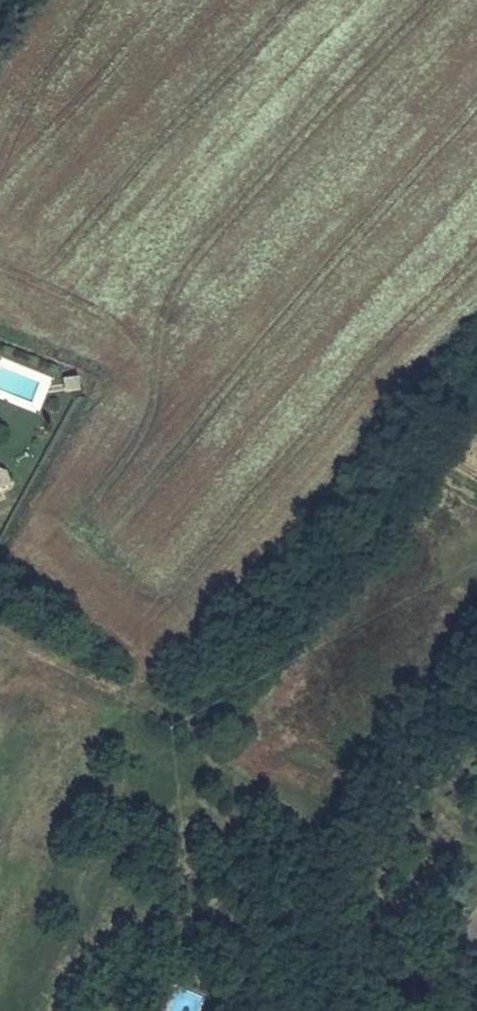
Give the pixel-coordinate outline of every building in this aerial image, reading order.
[(164,1010),(200,1010),(205,997),(173,986),(164,1010)]
